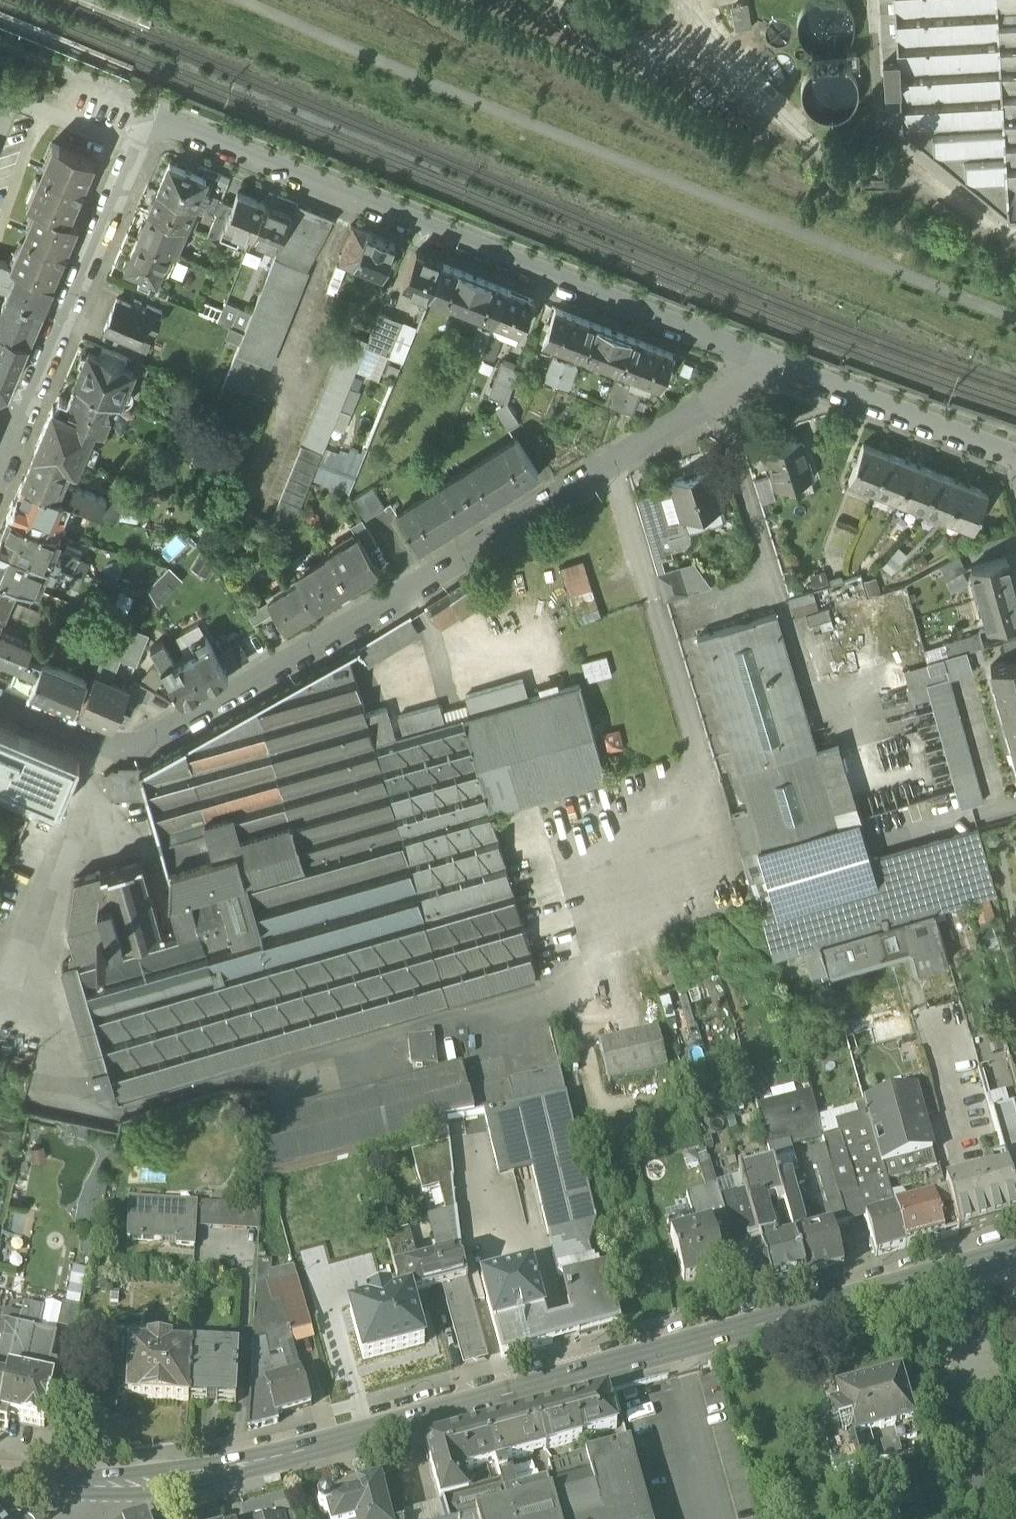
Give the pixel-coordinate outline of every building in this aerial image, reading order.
[(882,107),(886,119),(1004,213),(1015,213),(1015,0),(877,0),(882,107)] [(792,23),(792,34),(796,44),(804,53),(814,57),(825,58),(836,54),(844,46),(849,36),(849,25),(845,14),(838,6),(827,1),(816,1),(805,5),(797,12),(792,23)] [(728,11),(731,30),(748,27),(744,8),(741,5),(730,7),(728,11)] [(766,48),(772,50),(779,50),(785,48),(788,44),(790,38),(790,32),(789,28),(787,25),(783,22),(777,20),(771,20),(765,23),(762,27),(760,33),(760,39),(762,44),(766,48)] [(791,59),(795,61),(800,57),(800,52),(797,49),(792,50),(790,53),(791,59)] [(843,53),(844,62),(853,61),(851,52),(843,53)] [(760,69),(761,75),(764,80),(768,84),(774,86),(780,85),(785,82),(789,78),(791,72),(790,66),(788,61),(783,57),(777,55),(771,56),(766,59),(762,63),(760,69)] [(794,87),(795,99),(800,109),(809,117),(820,121),(832,120),(843,115),(850,106),(854,95),(853,83),(848,72),(839,64),(828,61),(816,61),(805,67),(798,76),(794,87)] [(20,243),(10,266),(18,268),(53,283),(78,222),(70,219),(95,160),(60,145),(60,146),(52,142),(43,163),(51,167),(44,183),(36,180),(27,202),(36,205),(27,226),(34,229),(27,246),(20,243)] [(170,164),(159,190),(195,206),(205,180),(206,179),(170,164)] [(210,169),(206,179),(205,180),(226,189),(231,178),(210,169)] [(159,190),(150,211),(186,227),(195,206),(159,190)] [(242,233),(252,237),(265,204),(238,193),(233,205),(220,237),(237,244),(242,233)] [(208,236),(218,241),(220,237),(233,205),(222,200),(208,236)] [(292,215),(287,225),(318,238),(324,240),(329,231),(334,218),(296,203),(292,215)] [(292,215),(265,204),(252,237),(278,247),(287,225),(292,215)] [(140,235),(138,238),(174,253),(175,253),(180,240),(185,242),(189,233),(184,231),(186,227),(150,211),(144,224),(142,225),(139,232),(140,235)] [(278,247),(275,256),(307,268),(318,238),(287,225),(278,247)] [(339,263),(352,269),(367,232),(353,226),(339,263)] [(395,243),(367,232),(352,269),(358,271),(360,267),(382,276),(395,243)] [(165,274),(174,253),(138,238),(129,260),(126,262),(124,266),(125,271),(130,272),(133,271),(140,274),(138,280),(149,284),(151,279),(156,281),(160,272),(165,274)] [(404,285),(430,296),(443,263),(417,252),(404,285)] [(239,345),(236,352),(260,362),(269,365),(307,269),(307,268),(275,256),(252,313),(244,332),(239,345)] [(177,259),(170,275),(183,280),(189,265),(177,259)] [(7,292),(18,268),(10,266),(0,263),(0,277),(3,278),(0,286),(0,289),(7,292)] [(507,289),(443,263),(430,296),(494,321),(507,289)] [(53,283),(18,268),(7,292),(42,307),(53,283)] [(534,299),(507,289),(494,321),(520,332),(534,299)] [(0,309),(0,327),(5,329),(28,339),(42,307),(7,292),(0,309)] [(136,342),(144,324),(149,312),(145,310),(117,299),(104,329),(136,342)] [(197,313),(218,321),(222,309),(202,301),(197,313)] [(230,327),(244,332),(252,313),(225,302),(222,309),(218,321),(230,327)] [(149,312),(160,317),(162,311),(147,305),(145,310),(149,312)] [(543,341),(569,351),(582,318),(556,308),(543,341)] [(160,317),(149,312),(144,324),(155,329),(160,317)] [(380,312),(368,341),(366,346),(389,355),(402,321),(380,312)] [(646,343),(582,318),(569,351),(633,376),(646,343)] [(389,355),(388,358),(403,364),(418,327),(402,321),(389,355)] [(490,332),(502,337),(516,343),(520,332),(494,321),(490,332)] [(244,332),(230,327),(225,339),(239,345),(244,332)] [(469,349),(481,354),(490,332),(478,328),(469,349)] [(8,388),(28,339),(5,329),(0,340),(0,392),(8,388)] [(300,445),(302,445),(323,454),(325,448),(333,429),(340,410),(349,387),(356,371),(366,346),(368,341),(346,332),(300,445)] [(502,337),(490,332),(481,354),(493,359),(502,337)] [(673,353),(646,343),(633,376),(654,384),(660,386),(673,353)] [(388,358),(389,355),(366,346),(356,371),(379,381),(388,358)] [(103,347),(99,356),(123,367),(127,357),(103,347)] [(82,367),(75,384),(109,398),(124,405),(128,404),(131,402),(133,399),(133,393),(132,391),(130,387),(127,386),(134,371),(123,367),(99,356),(88,352),(86,356),(82,356),(78,363),(82,367)] [(248,393),(260,362),(236,352),(224,384),(248,393)] [(545,379),(556,384),(565,362),(553,357),(545,379)] [(489,396),(507,403),(519,369),(502,362),(489,396)] [(577,367),(565,362),(556,384),(568,388),(577,367)] [(629,387),(641,391),(649,395),(654,384),(633,376),(629,387)] [(609,404),(621,409),(629,387),(617,382),(609,404)] [(60,396),(55,408),(94,425),(104,429),(110,413),(103,411),(109,398),(75,384),(74,384),(73,386),(70,387),(68,390),(68,394),(68,397),(67,400),(60,396)] [(361,392),(349,387),(340,410),(352,414),(361,392)] [(621,409),(633,413),(641,391),(629,387),(621,409)] [(520,423),(507,403),(496,410),(509,430),(520,423)] [(53,407),(35,450),(70,465),(75,467),(94,425),(55,408),(53,407)] [(344,433),(352,414),(340,410),(333,429),(344,433)] [(397,514),(418,548),(538,473),(516,439),(397,514)] [(766,451),(778,489),(813,478),(807,461),(803,462),(797,441),(766,451)] [(888,453),(863,444),(849,480),(874,490),(888,453)] [(318,464),(323,454),(302,445),(298,456),(318,464)] [(348,455),(325,448),(323,454),(318,464),(314,475),(312,481),(350,496),(366,455),(350,449),(348,455)] [(23,479),(57,494),(60,488),(70,465),(35,450),(23,479)] [(174,458),(159,452),(152,467),(167,474),(174,458)] [(913,463),(888,453),(874,490),(899,500),(913,463)] [(314,475),(318,464),(298,456),(294,467),(314,475)] [(938,473),(913,463),(899,500),(924,510),(938,473)] [(312,481),(314,475),(294,467),(289,477),(310,485),(312,481)] [(683,520),(687,532),(689,532),(726,520),(722,508),(723,507),(711,468),(670,481),(672,488),(682,520),(683,520)] [(963,483),(938,473),(924,510),(949,519),(963,483)] [(121,497),(143,506),(152,486),(115,474),(108,491),(121,497)] [(306,496),(310,485),(289,477),(285,488),(306,496)] [(755,482),(763,505),(777,501),(770,477),(755,482)] [(23,479),(9,512),(57,532),(65,515),(71,500),(57,494),(23,479)] [(988,492),(963,483),(949,519),(974,529),(988,492)] [(65,490),(60,488),(57,494),(71,500),(76,502),(100,513),(106,501),(68,484),(65,490)] [(360,515),(362,519),(364,521),(385,508),(373,487),(351,501),(360,515)] [(301,507),(306,496),(285,488),(281,498),(301,507)] [(672,488),(661,491),(672,523),(646,531),(658,574),(666,572),(662,560),(668,558),(666,553),(688,547),(691,538),(689,532),(687,532),(683,520),(682,520),(672,488)] [(636,499),(646,531),(672,523),(661,491),(636,499)] [(124,506),(119,518),(137,522),(144,507),(143,506),(121,497),(118,503),(124,506)] [(106,501),(100,513),(119,518),(124,506),(118,503),(107,498),(106,501)] [(297,517),(301,507),(281,498),(277,509),(297,517)] [(71,500),(65,515),(70,517),(76,502),(71,500)] [(293,528),(297,517),(277,509),(272,520),(293,528)] [(57,564),(61,554),(60,553),(54,551),(51,545),(57,532),(9,512),(0,533),(0,539),(57,564)] [(376,543),(364,521),(362,519),(357,522),(351,526),(357,536),(358,535),(366,549),(376,543)] [(61,534),(57,532),(51,545),(54,551),(61,534)] [(326,555),(328,557),(347,589),(379,570),(366,549),(358,535),(357,536),(326,555)] [(18,579),(17,579),(33,586),(39,572),(45,570),(51,573),(53,573),(57,564),(0,539),(0,571),(18,579)] [(219,565),(207,544),(191,569),(210,581),(219,565)] [(66,550),(60,553),(61,554),(57,564),(73,571),(80,556),(66,549),(66,550)] [(893,572),(902,556),(893,551),(884,566),(893,572)] [(939,567),(946,579),(963,571),(967,568),(960,556),(939,567)] [(348,590),(347,589),(328,557),(296,577),(299,582),(316,610),(348,590)] [(988,629),(1015,621),(1015,592),(1006,557),(971,567),(988,629)] [(601,617),(583,561),(560,568),(578,625),(601,617)] [(695,563),(679,568),(687,593),(711,586),(695,563)] [(73,571),(57,564),(53,573),(51,573),(53,580),(66,587),(73,571)] [(171,568),(148,591),(157,607),(183,581),(171,568)] [(658,574),(666,599),(687,593),(679,568),(666,572),(658,574)] [(37,588),(45,570),(39,572),(33,586),(37,588)] [(4,610),(6,606),(17,579),(18,579),(0,571),(0,608),(4,610)] [(814,590),(829,586),(826,571),(810,575),(814,590)] [(969,582),(963,571),(946,579),(945,580),(951,591),(969,582)] [(862,581),(867,597),(881,593),(876,577),(862,581)] [(427,605),(440,627),(481,600),(469,578),(427,605)] [(285,629),(316,610),(299,582),(268,601),(285,629)] [(21,583),(16,594),(30,601),(36,590),(21,583)] [(814,591),(789,598),(791,605),(793,605),(814,598),(816,598),(814,591)] [(125,615),(129,611),(134,597),(119,592),(112,610),(125,615)] [(242,605),(254,624),(265,617),(253,598),(242,605)] [(793,605),(796,616),(817,609),(814,598),(793,605)] [(4,610),(32,622),(35,615),(37,611),(15,602),(7,606),(6,606),(4,610)] [(806,614),(809,626),(831,619),(828,608),(806,614)] [(58,620),(37,611),(35,615),(42,618),(39,625),(53,631),(58,620)] [(698,637),(704,656),(782,633),(776,613),(698,637)] [(42,618),(35,615),(32,622),(39,625),(42,618)] [(366,662),(368,664),(418,633),(408,616),(356,648),(365,662),(366,662)] [(105,653),(95,676),(110,682),(121,658),(136,664),(148,634),(118,622),(105,653)] [(175,638),(187,659),(196,654),(190,643),(206,634),(200,624),(175,638)] [(0,632),(0,644),(28,656),(33,645),(25,642),(0,632)] [(704,656),(750,811),(761,848),(839,825),(834,809),(817,750),(782,633),(704,656)] [(190,643),(196,654),(212,645),(206,634),(190,643)] [(957,640),(961,653),(967,652),(984,647),(980,634),(957,640)] [(1009,661),(1015,659),(1015,638),(1003,641),(1009,661)] [(946,648),(948,657),(961,653),(957,640),(944,644),(946,648)] [(217,654),(228,673),(250,660),(239,641),(217,654)] [(150,646),(164,672),(173,667),(171,662),(174,660),(167,648),(162,651),(157,642),(150,646)] [(36,676),(42,662),(28,656),(0,644),(0,660),(18,668),(36,676)] [(217,654),(212,645),(196,654),(187,659),(204,689),(229,675),(228,673),(217,654)] [(924,650),(927,663),(944,658),(948,657),(946,648),(941,650),(940,646),(924,650)] [(972,671),(967,652),(961,653),(948,657),(944,658),(947,669),(950,678),(972,671)] [(117,1100),(177,1083),(191,1079),(538,979),(490,812),(464,718),(444,724),(404,735),(395,738),(375,743),(366,714),(348,653),(140,769),(148,798),(170,877),(169,896),(178,928),(162,933),(141,859),(75,878),(68,928),(74,950),(76,958),(70,959),(64,961),(62,964),(95,1076),(109,1072),(113,1084),(117,1100)] [(582,663),(587,683),(612,676),(607,656),(582,663)] [(927,663),(930,673),(947,669),(944,658),(927,663)] [(182,701),(204,689),(187,659),(173,667),(164,672),(182,701)] [(1009,729),(1015,727),(1015,659),(1009,661),(991,665),(996,683),(999,682),(1007,712),(1004,712),(1009,729)] [(7,677),(11,666),(0,662),(0,675),(7,677)] [(87,681),(42,662),(36,676),(30,690),(74,709),(87,681)] [(156,689),(167,676),(153,665),(143,677),(156,689)] [(904,672),(909,689),(926,684),(948,678),(950,678),(947,669),(930,673),(928,665),(904,672)] [(11,682),(30,690),(36,676),(18,668),(11,682)] [(128,689),(110,682),(95,676),(80,711),(113,725),(125,698),(125,696),(128,690),(128,689)] [(927,684),(944,747),(965,740),(948,678),(927,684)] [(133,704),(138,707),(143,699),(147,702),(154,691),(139,682),(133,679),(128,689),(128,690),(125,696),(131,700),(133,704)] [(467,704),(471,715),(528,698),(523,680),(465,696),(467,704)] [(930,698),(926,684),(909,689),(912,702),(930,698)] [(471,716),(464,718),(490,812),(606,779),(579,685),(471,716)] [(467,704),(441,712),(444,724),(464,718),(471,716),(471,715),(467,704)] [(399,716),(404,735),(444,724),(441,712),(439,705),(399,716)] [(386,708),(366,714),(375,743),(395,738),(386,708)] [(58,787),(68,762),(0,733),(0,763),(58,787)] [(982,802),(965,740),(944,747),(961,808),(982,802)] [(838,744),(817,750),(834,809),(856,802),(838,744)] [(56,806),(74,765),(68,762),(58,787),(0,763),(0,782),(56,806)] [(106,785),(110,785),(115,769),(112,769),(110,772),(104,773),(104,776),(106,777),(106,785)] [(144,799),(148,798),(140,769),(115,769),(110,785),(110,799),(144,799)] [(861,818),(856,802),(834,809),(839,825),(858,819),(861,818)] [(758,849),(761,848),(750,811),(731,817),(742,854),(758,849)] [(761,848),(758,849),(777,913),(877,883),(870,859),(865,842),(858,819),(839,825),(761,848)] [(978,829),(870,859),(877,883),(878,883),(890,924),(934,911),(996,893),(978,829)] [(878,883),(877,883),(777,913),(758,849),(742,854),(773,959),(820,945),(872,929),(890,924),(878,883)] [(942,938),(934,911),(890,924),(872,929),(881,956),(911,947),(942,938)] [(820,945),(828,972),(881,956),(872,929),(820,945)] [(949,962),(942,938),(911,947),(918,970),(949,962)] [(820,973),(822,979),(828,977),(819,945),(804,950),(812,975),(820,973)] [(700,1035),(687,989),(678,992),(691,1037),(700,1035)] [(669,990),(659,993),(665,1015),(675,1012),(669,990)] [(900,1039),(904,1056),(915,1053),(905,1013),(871,1021),(876,1044),(900,1039)] [(422,1034),(422,1035),(422,1037),(408,1039),(412,1065),(438,1067),(434,1029),(429,1030),(426,1031),(425,1033),(423,1033),(422,1034)] [(608,1083),(667,1069),(658,1030),(599,1044),(608,1083)] [(261,1181),(447,1133),(445,1120),(474,1115),(468,1091),(461,1067),(265,1119),(264,1128),(263,1148),(261,1181)] [(560,1068),(508,1081),(515,1106),(517,1106),(566,1096),(560,1068)] [(98,1088),(113,1084),(109,1072),(95,1076),(98,1088)] [(882,1085),(885,1097),(904,1092),(901,1080),(882,1085)] [(484,1112),(515,1106),(508,1081),(468,1091),(474,1115),(484,1113),(484,1112)] [(769,1093),(772,1102),(795,1096),(793,1087),(769,1093)] [(885,1097),(864,1103),(868,1114),(887,1182),(936,1169),(914,1089),(904,1092),(885,1097)] [(811,1092),(799,1095),(801,1105),(814,1102),(811,1092)] [(986,1097),(992,1115),(1009,1110),(1004,1092),(986,1097)] [(791,1145),(810,1140),(801,1105),(799,1095),(795,1096),(772,1102),(757,1106),(772,1163),(773,1163),(793,1156),(791,1145)] [(562,1279),(562,1280),(595,1273),(589,1250),(596,1223),(566,1096),(517,1106),(515,1106),(484,1112),(484,1113),(498,1171),(516,1166),(514,1160),(529,1156),(533,1171),(557,1276),(562,1279)] [(725,1102),(729,1115),(744,1110),(741,1098),(725,1102)] [(814,1102),(801,1105),(810,1140),(823,1137),(823,1135),(818,1118),(814,1102)] [(856,1107),(858,1117),(868,1114),(864,1103),(855,1105),(856,1107)] [(856,1107),(818,1118),(823,1135),(838,1131),(836,1124),(858,1117),(856,1107)] [(1009,1110),(992,1115),(1005,1164),(1011,1183),(1015,1181),(1015,1124),(1012,1110),(1009,1110)] [(887,1182),(868,1114),(858,1117),(836,1124),(838,1131),(823,1135),(823,1137),(826,1147),(831,1166),(842,1206),(845,1215),(879,1205),(879,1206),(883,1205),(886,1216),(882,1217),(880,1212),(864,1217),(865,1220),(875,1258),(906,1250),(905,1250),(906,1249),(895,1212),(890,1195),(887,1182)] [(252,1148),(263,1148),(264,1128),(252,1127),(252,1148)] [(44,1145),(31,1147),(34,1161),(47,1159),(44,1145)] [(439,1189),(446,1214),(455,1211),(447,1146),(412,1156),(422,1193),(439,1189)] [(809,1152),(814,1170),(817,1170),(831,1166),(826,1147),(809,1152)] [(516,1166),(498,1171),(500,1179),(533,1171),(529,1156),(514,1160),(516,1166)] [(785,1207),(791,1230),(804,1226),(798,1204),(802,1203),(797,1187),(804,1186),(801,1173),(798,1174),(793,1156),(773,1163),(783,1200),(785,1207)] [(745,1195),(762,1252),(777,1249),(770,1222),(764,1205),(775,1202),(783,1200),(773,1163),(739,1173),(739,1176),(745,1195)] [(699,1167),(707,1191),(716,1189),(715,1183),(709,1164),(699,1167)] [(957,1186),(968,1224),(972,1223),(975,1231),(1015,1219),(1015,1202),(1011,1183),(1005,1164),(989,1168),(992,1176),(957,1186)] [(817,1170),(828,1209),(842,1206),(831,1166),(817,1170)] [(745,1195),(739,1176),(715,1183),(716,1189),(720,1202),(745,1195)] [(958,1235),(975,1231),(972,1223),(968,1224),(957,1186),(946,1189),(948,1198),(958,1235)] [(670,1237),(684,1283),(724,1272),(716,1242),(731,1237),(720,1202),(716,1189),(707,1191),(686,1197),(694,1225),(699,1224),(700,1229),(690,1232),(670,1237)] [(902,1192),(890,1195),(895,1212),(933,1201),(948,1198),(946,1189),(908,1199),(902,1192)] [(731,1237),(738,1263),(763,1255),(762,1252),(745,1195),(720,1202),(731,1237)] [(948,1198),(933,1201),(944,1239),(958,1235),(948,1198)] [(783,1200),(775,1202),(777,1210),(785,1207),(783,1200)] [(176,1247),(195,1248),(196,1228),(197,1228),(198,1210),(158,1208),(159,1203),(129,1201),(127,1240),(176,1243),(176,1247)] [(906,1249),(944,1239),(933,1201),(895,1212),(906,1249)] [(779,1217),(777,1210),(775,1202),(764,1205),(770,1222),(774,1221),(774,1219),(779,1217)] [(197,1228),(222,1230),(223,1206),(198,1204),(198,1205),(198,1210),(197,1228)] [(845,1215),(847,1225),(865,1220),(864,1217),(880,1212),(879,1206),(879,1205),(845,1215)] [(260,1207),(223,1206),(222,1230),(259,1231),(260,1207)] [(847,1225),(845,1215),(842,1206),(828,1209),(822,1211),(828,1228),(832,1227),(833,1229),(847,1225)] [(791,1230),(785,1207),(777,1210),(779,1217),(774,1219),(774,1221),(770,1222),(777,1249),(795,1243),(791,1230)] [(460,1257),(455,1211),(446,1214),(429,1218),(441,1262),(460,1257)] [(665,1216),(667,1226),(686,1220),(684,1211),(665,1216)] [(11,1212),(10,1228),(25,1229),(26,1213),(11,1212)] [(670,1237),(690,1232),(686,1220),(667,1226),(670,1237)] [(804,1226),(791,1230),(795,1243),(805,1279),(843,1268),(833,1229),(832,1227),(828,1228),(808,1234),(805,1226),(804,1226)] [(385,1237),(395,1274),(418,1268),(408,1231),(385,1237)] [(805,1279),(795,1243),(777,1249),(762,1252),(763,1255),(773,1288),(805,1279)] [(747,1295),(773,1288),(763,1255),(738,1263),(747,1295)] [(461,1257),(460,1257),(441,1262),(434,1264),(441,1290),(442,1290),(467,1283),(462,1266),(462,1262),(461,1257)] [(467,1283),(473,1305),(484,1302),(473,1259),(462,1262),(462,1266),(467,1283)] [(256,1289),(269,1286),(269,1273),(270,1263),(257,1264),(256,1289)] [(430,1293),(441,1290),(434,1264),(423,1267),(430,1293)] [(423,1267),(418,1268),(395,1274),(400,1291),(402,1299),(411,1296),(411,1298),(430,1293),(423,1267)] [(69,1287),(83,1290),(87,1271),(73,1268),(69,1287)] [(293,1268),(269,1273),(269,1286),(297,1280),(293,1268)] [(483,1286),(494,1327),(543,1314),(531,1269),(482,1282),(483,1286)] [(572,1318),(576,1338),(621,1326),(607,1270),(595,1273),(562,1280),(572,1318)] [(108,1276),(91,1275),(90,1293),(107,1294),(108,1276)] [(289,1333),(291,1338),(311,1332),(297,1279),(297,1280),(269,1286),(289,1333)] [(451,1305),(467,1362),(487,1356),(473,1305),(467,1283),(442,1290),(446,1306),(451,1305)] [(265,1339),(269,1286),(256,1289),(251,1389),(264,1386),(288,1378),(283,1359),(269,1362),(268,1360),(265,1361),(264,1357),(265,1339)] [(265,1339),(264,1357),(268,1356),(267,1340),(278,1337),(289,1333),(269,1286),(265,1339)] [(83,1290),(69,1287),(65,1305),(80,1308),(83,1290)] [(390,1302),(402,1299),(400,1291),(387,1295),(388,1296),(389,1295),(390,1302)] [(363,1362),(363,1363),(424,1346),(411,1298),(411,1296),(402,1299),(390,1302),(389,1295),(388,1296),(368,1301),(370,1307),(350,1313),(363,1362)] [(23,1314),(20,1328),(39,1332),(44,1310),(24,1307),(23,1314)] [(58,1330),(76,1333),(80,1310),(62,1307),(58,1330)] [(20,1328),(23,1314),(6,1310),(3,1324),(0,1340),(0,1342),(3,1343),(0,1356),(0,1423),(20,1328)] [(543,1314),(494,1327),(502,1358),(552,1345),(547,1325),(543,1314)] [(547,1325),(552,1345),(576,1338),(572,1318),(547,1325)] [(39,1332),(20,1328),(0,1423),(0,1430),(9,1432),(11,1422),(24,1425),(24,1426),(36,1429),(41,1429),(42,1428),(44,1429),(48,1411),(49,1411),(53,1396),(52,1396),(59,1365),(52,1363),(58,1336),(39,1332)] [(187,1404),(187,1403),(190,1349),(191,1338),(188,1334),(184,1331),(181,1330),(178,1330),(174,1331),(171,1333),(169,1335),(167,1340),(166,1342),(166,1345),(151,1344),(151,1342),(120,1340),(119,1365),(118,1380),(115,1383),(113,1389),(114,1395),(116,1399),(116,1400),(128,1400),(128,1402),(187,1404)] [(291,1338),(293,1347),(314,1342),(311,1332),(291,1338)] [(289,1333),(278,1337),(281,1352),(283,1359),(288,1378),(301,1375),(293,1347),(291,1338),(289,1333)] [(267,1340),(268,1356),(281,1352),(278,1337),(267,1340)] [(238,1351),(190,1349),(187,1403),(235,1405),(238,1351)] [(264,1386),(274,1419),(276,1418),(311,1408),(301,1375),(288,1378),(264,1386)] [(897,1452),(896,1446),(914,1441),(910,1425),(898,1378),(834,1395),(838,1410),(828,1413),(833,1431),(820,1434),(832,1481),(856,1475),(854,1468),(872,1463),(872,1462),(893,1457),(897,1452)] [(274,1419),(264,1386),(251,1389),(249,1433),(278,1426),(276,1418),(274,1419)] [(604,1396),(531,1417),(542,1456),(545,1455),(545,1454),(580,1443),(580,1442),(614,1432),(604,1396)] [(531,1417),(521,1420),(532,1459),(542,1456),(531,1417)] [(503,1467),(532,1459),(521,1420),(425,1447),(442,1509),(468,1501),(462,1479),(486,1472),(494,1470),(498,1482),(511,1478),(511,1477),(505,1474),(503,1467)] [(634,1469),(629,1448),(585,1461),(589,1476),(552,1487),(516,1497),(511,1478),(498,1482),(501,1492),(473,1500),(468,1501),(442,1509),(445,1518),(648,1518),(634,1469)] [(548,1471),(552,1487),(589,1476),(585,1461),(548,1471)] [(470,1488),(473,1500),(501,1492),(498,1482),(494,1470),(486,1472),(488,1481),(472,1485),(470,1488)] [(385,1513),(380,1490),(359,1495),(361,1503),(333,1509),(332,1506),(327,1503),(321,1505),(318,1510),(320,1515),(325,1518),(328,1518),(329,1518),(387,1518),(385,1513)]
